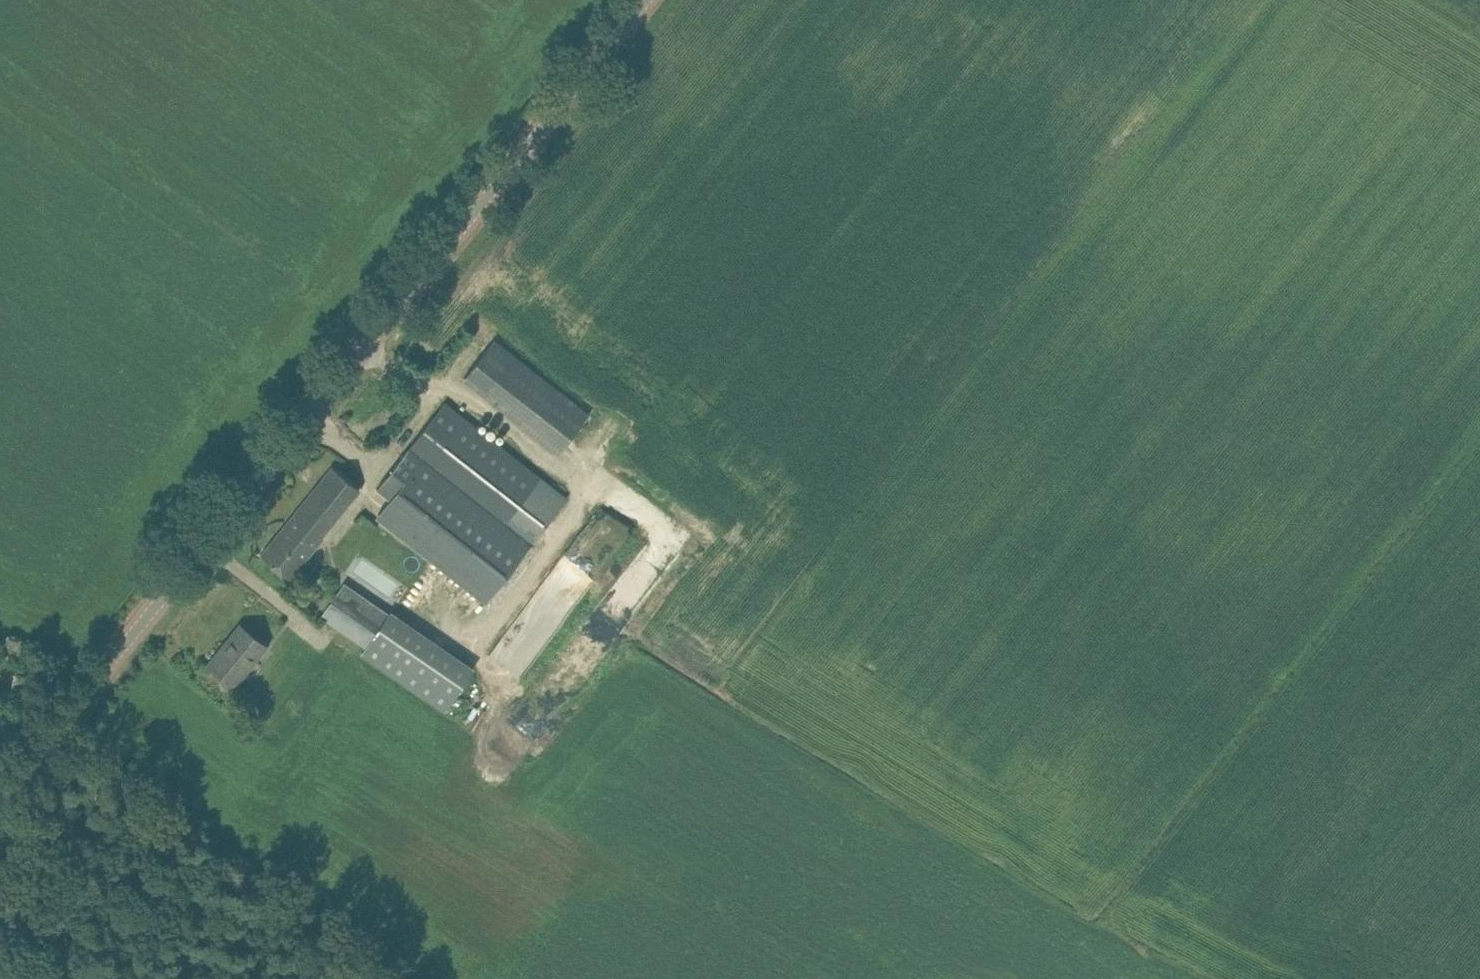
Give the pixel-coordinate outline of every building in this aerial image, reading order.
[(494,340),(464,377),(559,452),(589,415),(494,340)] [(379,513),(488,599),(567,498),(445,402),(377,488),(390,498),(379,513)] [(257,554),(285,579),(314,545),(313,544),(359,490),(332,467),(257,554)] [(322,617),(364,647),(379,625),(337,596),(322,617)] [(390,610),(379,625),(364,647),(360,653),(445,711),(474,668),(390,610)] [(222,648),(209,664),(234,684),(265,646),(240,626),(240,627),(242,629),(225,650),(222,648)]
